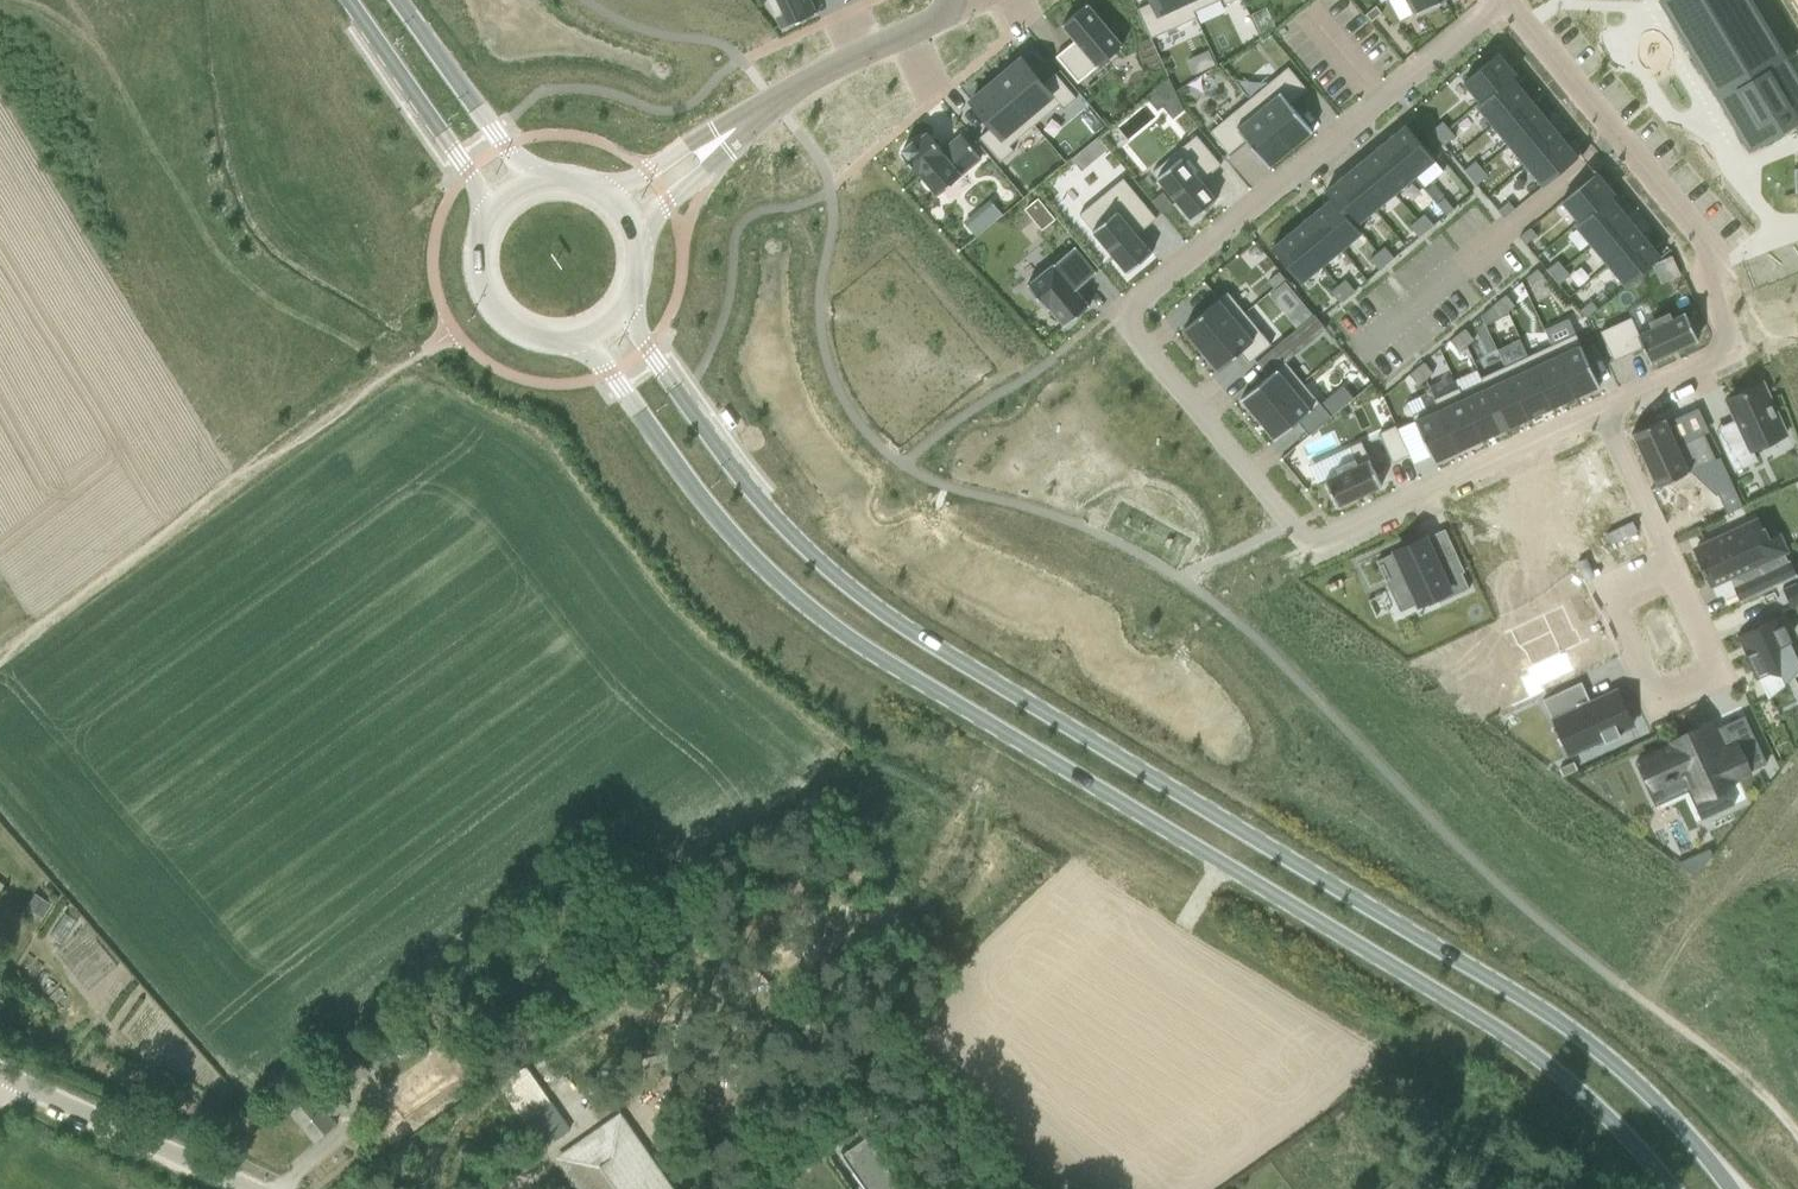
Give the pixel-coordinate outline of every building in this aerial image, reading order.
[(781,28),(781,29),(782,30),(816,14),(816,13),(815,13),(809,0),(768,0),(781,28)] [(1137,10),(1151,39),(1196,18),(1187,0),(1150,0),(1151,3),(1137,10)] [(1196,18),(1194,12),(1220,0),(1187,0),(1196,18)] [(1413,17),(1444,0),(1405,0),(1413,17)] [(1655,2),(1747,154),(1797,123),(1797,50),(1783,60),(1747,0),(1659,0),(1655,2)] [(1075,41),(1056,57),(1078,84),(1122,46),(1087,4),(1062,25),(1075,41)] [(1376,6),(1364,15),(1371,23),(1382,13),(1376,6)] [(1498,54),(1463,83),(1480,103),(1476,106),(1515,74),(1498,54)] [(1021,59),(996,80),(1034,126),(1059,105),(1063,110),(1076,99),(1055,74),(1043,84),(1021,59)] [(1269,83),(1249,100),(1290,149),(1311,132),(1311,133),(1313,132),(1291,106),(1308,92),(1288,68),(1269,83)] [(1515,74),(1476,106),(1493,126),(1528,97),(1512,78),(1516,75),(1515,74)] [(996,80),(970,102),(992,127),(979,138),(1000,162),(1014,151),(1009,146),(1034,126),(996,80)] [(1528,97),(1493,126),(1509,146),(1544,117),(1528,97)] [(1229,116),(1210,132),(1230,156),(1247,142),(1269,168),(1270,167),(1270,166),(1288,150),(1290,149),(1249,100),(1229,116)] [(1544,117),(1509,146),(1525,166),(1560,137),(1544,117)] [(1442,122),(1431,131),(1438,139),(1449,129),(1442,122)] [(1406,125),(1385,142),(1414,178),(1435,161),(1406,125)] [(1449,129),(1438,139),(1444,146),(1455,137),(1449,129)] [(904,152),(901,154),(919,175),(919,174),(937,195),(981,159),(961,135),(942,151),(927,133),(914,143),(913,141),(902,150),(904,152)] [(1197,136),(1152,173),(1192,220),(1216,200),(1201,182),(1221,166),(1197,136)] [(1560,137),(1525,166),(1543,187),(1577,158),(1560,137)] [(1097,138),(1086,147),(1095,159),(1107,149),(1097,138)] [(1385,142),(1365,159),(1394,194),(1414,178),(1385,142)] [(1365,159),(1345,175),(1375,210),(1394,194),(1365,159)] [(1475,162),(1464,171),(1470,178),(1481,169),(1475,162)] [(1481,169),(1470,178),(1476,185),(1487,176),(1481,169)] [(1597,173),(1562,202),(1578,222),(1575,225),(1575,226),(1614,194),(1597,173)] [(1345,175),(1326,191),(1361,234),(1361,233),(1355,226),(1375,210),(1345,175)] [(1123,179),(1079,215),(1127,274),(1151,254),(1136,235),(1156,219),(1123,179)] [(1331,199),(1312,215),(1341,250),(1361,234),(1326,191),(1325,192),(1331,199)] [(1162,193),(1151,201),(1162,214),(1172,206),(1162,193)] [(1614,194),(1575,226),(1591,246),(1626,217),(1611,198),(1614,195),(1614,194)] [(1444,198),(1436,205),(1446,216),(1453,209),(1444,198)] [(1038,200),(1026,210),(1042,229),(1054,219),(1038,200)] [(990,201),(964,223),(975,237),(1002,215),(990,201)] [(1508,202),(1497,211),(1504,218),(1514,209),(1508,202)] [(1312,215),(1292,232),(1321,267),(1341,250),(1312,215)] [(1424,215),(1417,221),(1426,232),(1433,226),(1424,215)] [(1626,217),(1591,246),(1608,265),(1643,236),(1626,217)] [(1417,221),(1409,227),(1418,238),(1426,232),(1417,221)] [(1530,228),(1519,238),(1525,245),(1536,236),(1530,228)] [(1292,232),(1271,249),(1300,284),(1321,267),(1292,232)] [(1643,236),(1608,265),(1625,286),(1660,257),(1643,236)] [(1029,283),(1027,285),(1031,290),(1048,310),(1051,309),(1064,325),(1063,325),(1064,327),(1090,306),(1089,304),(1088,305),(1074,288),(1079,284),(1081,286),(1093,276),(1097,274),(1095,272),(1094,273),(1075,249),(1076,248),(1075,247),(1029,284),(1029,283)] [(1384,247),(1377,253),(1386,264),(1393,258),(1384,247)] [(1377,253),(1370,260),(1379,271),(1386,264),(1377,253)] [(1557,261),(1546,270),(1553,278),(1564,269),(1557,261)] [(1537,269),(1526,279),(1532,286),(1543,277),(1537,269)] [(1564,269),(1553,278),(1559,285),(1570,276),(1564,269)] [(1279,273),(1268,282),(1274,289),(1285,280),(1279,273)] [(1285,280),(1274,289),(1280,297),(1291,288),(1285,280)] [(1345,280),(1337,286),(1347,297),(1354,291),(1345,280)] [(1337,286),(1330,292),(1339,303),(1347,297),(1337,286)] [(1227,293),(1184,329),(1201,350),(1245,314),(1227,293)] [(1505,295),(1498,301),(1507,312),(1515,306),(1505,295)] [(1498,301),(1491,308),(1500,319),(1507,312),(1498,301)] [(1591,302),(1580,311),(1586,318),(1597,309),(1591,302)] [(1305,304),(1288,318),(1297,329),(1314,315),(1305,304)] [(1610,328),(1600,332),(1614,362),(1624,357),(1643,348),(1649,362),(1698,340),(1695,335),(1699,334),(1691,316),(1687,318),(1685,313),(1671,320),(1668,314),(1650,323),(1653,328),(1639,335),(1631,318),(1610,328)] [(1245,314),(1201,350),(1218,371),(1240,353),(1249,363),(1271,345),(1245,314)] [(1268,377),(1240,399),(1242,401),(1242,400),(1258,419),(1302,383),(1285,363),(1326,330),(1314,315),(1256,363),(1268,377)] [(1465,329),(1457,335),(1466,346),(1474,340),(1465,329)] [(1457,335),(1450,342),(1459,353),(1466,346),(1457,335)] [(1575,335),(1551,346),(1575,398),(1599,386),(1575,335)] [(1336,342),(1326,352),(1332,359),(1343,350),(1336,342)] [(1551,346),(1528,357),(1551,408),(1575,398),(1551,346)] [(1343,350),(1332,359),(1338,366),(1349,357),(1343,350)] [(1528,357),(1504,367),(1528,419),(1551,408),(1528,357)] [(1424,363),(1416,369),(1425,380),(1433,374),(1424,363)] [(1504,367),(1481,378),(1505,430),(1528,419),(1504,367)] [(1416,369),(1409,375),(1418,386),(1425,380),(1416,369)] [(1459,389),(1458,389),(1482,441),(1505,430),(1481,378),(1480,379),(1483,384),(1461,394),(1459,389)] [(1302,383),(1258,419),(1274,439),(1273,439),(1275,441),(1297,422),(1309,436),(1331,418),(1319,404),(1302,383)] [(1740,431),(1721,440),(1735,471),(1756,461),(1754,457),(1751,451),(1777,439),(1786,435),(1762,384),(1754,387),(1733,396),(1734,397),(1732,397),(1726,400),(1736,421),(1740,431)] [(1458,389),(1434,400),(1458,451),(1482,441),(1458,389)] [(1436,405),(1412,416),(1415,421),(1431,456),(1434,463),(1458,451),(1434,400),(1436,405)] [(1664,418),(1632,433),(1657,487),(1715,460),(1703,434),(1677,446),(1664,418)] [(1395,426),(1379,434),(1392,463),(1409,456),(1395,426)] [(1357,465),(1325,480),(1337,507),(1381,487),(1361,442),(1349,448),(1357,465)] [(1733,488),(1717,495),(1719,497),(1726,514),(1743,507),(1742,507),(1734,488),(1733,488)] [(1752,524),(1694,551),(1695,552),(1702,567),(1700,567),(1703,574),(1705,573),(1710,585),(1753,566),(1765,592),(1795,578),(1795,577),(1795,576),(1783,550),(1766,557),(1752,527),(1753,526),(1752,524)] [(1418,542),(1376,561),(1385,582),(1387,581),(1390,589),(1393,587),(1402,607),(1433,592),(1439,604),(1469,590),(1454,557),(1430,568),(1418,542)] [(1782,589),(1782,590),(1783,590),(1790,605),(1789,605),(1790,607),(1791,607),(1791,606),(1797,603),(1797,577),(1792,579),(1793,580),(1794,580),(1795,583),(1783,589),(1783,588),(1782,589)] [(1562,606),(1505,633),(1505,634),(1510,632),(1516,645),(1525,653),(1531,666),(1522,670),(1523,672),(1526,670),(1528,675),(1519,679),(1528,698),(1511,706),(1512,708),(1519,705),(1529,700),(1545,693),(1542,687),(1575,672),(1566,652),(1588,641),(1588,640),(1581,643),(1575,629),(1573,630),(1562,606)] [(1736,636),(1738,639),(1740,638),(1747,654),(1744,655),(1745,657),(1748,656),(1754,670),(1761,684),(1797,667),(1797,661),(1782,627),(1785,626),(1780,616),(1778,617),(1779,618),(1738,636),(1736,636)] [(1581,682),(1542,700),(1552,723),(1565,717),(1581,750),(1603,739),(1605,744),(1621,736),(1619,732),(1632,726),(1616,691),(1591,703),(1581,682)] [(1673,746),(1642,760),(1655,787),(1686,773),(1704,812),(1727,802),(1719,785),(1762,766),(1750,739),(1722,751),(1712,731),(1702,736),(1700,731),(1673,744),(1673,746)] [(1574,762),(1558,769),(1561,776),(1578,769),(1574,762)] [(1699,853),(1676,864),(1694,877),(1704,864),(1702,861),(1699,853)] [(40,898),(32,911),(41,917),(50,904),(40,898)] [(534,1092),(543,1088),(539,1080),(519,1090),(529,1110),(540,1105),(534,1092)] [(315,1141),(333,1126),(329,1121),(346,1106),(334,1092),(316,1106),(309,1097),(290,1112),(315,1141)] [(543,1149),(571,1129),(552,1101),(523,1122),(543,1149)] [(612,1122),(560,1158),(581,1188),(658,1188),(612,1122)] [(840,1153),(865,1188),(892,1188),(898,1184),(867,1139),(844,1155),(842,1152),(840,1153)]
